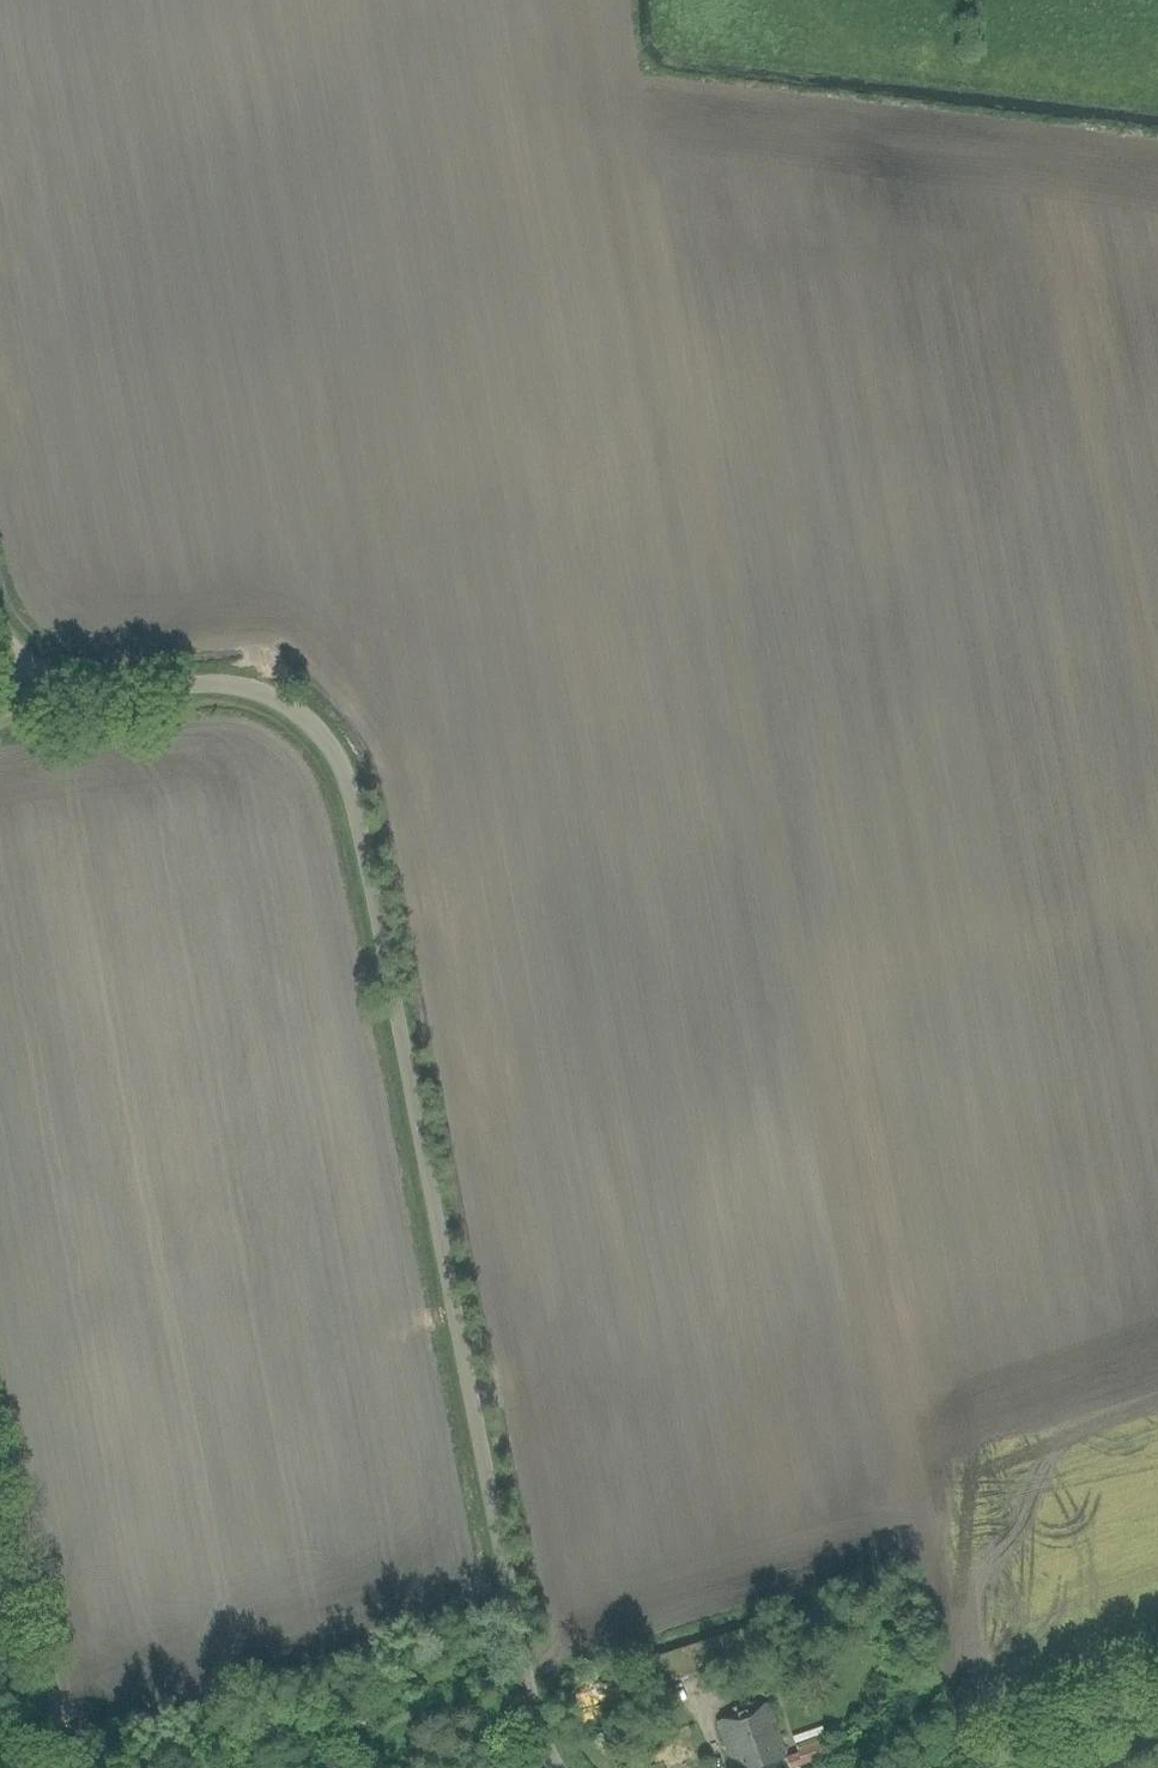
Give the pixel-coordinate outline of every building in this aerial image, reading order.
[(822,1742),(819,1733),(795,1742),(799,1754),(787,1758),(769,1705),(719,1722),(734,1767),(794,1767),(827,1757),(822,1742)]
